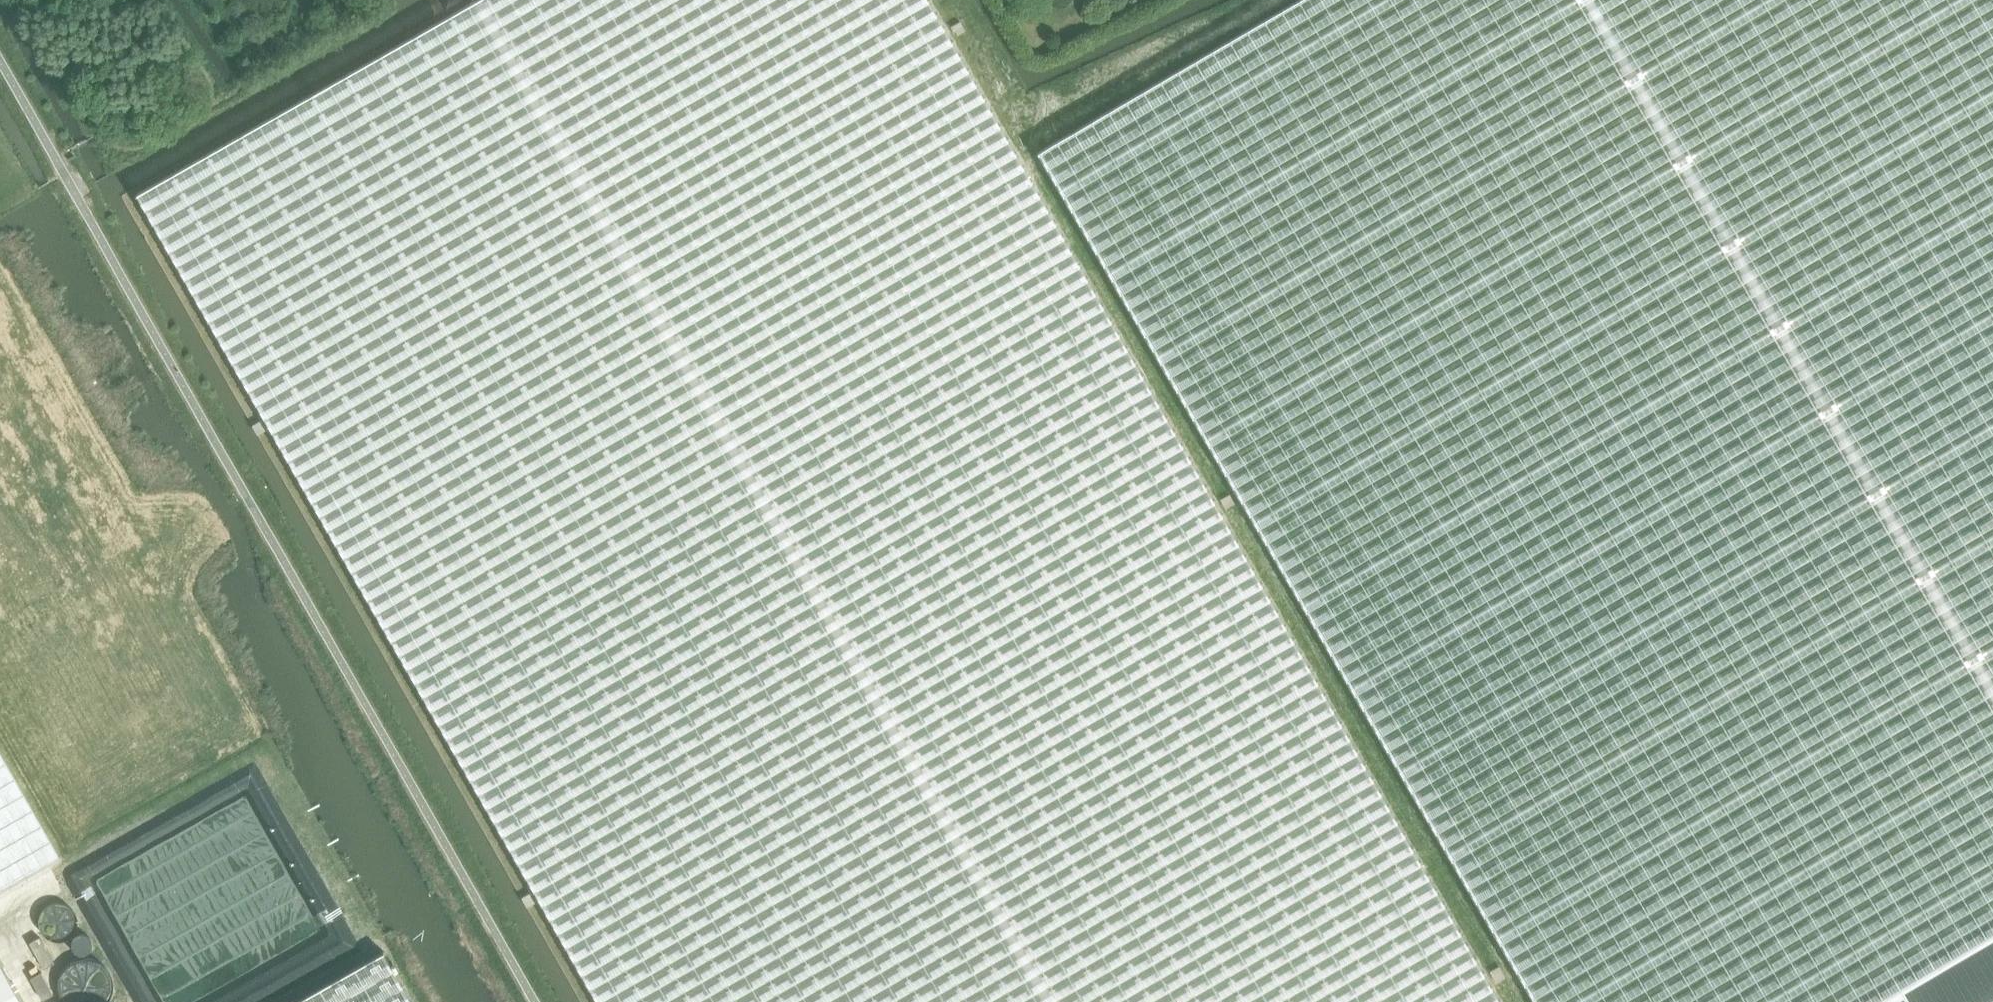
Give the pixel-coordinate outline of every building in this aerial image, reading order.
[(137,194),(545,907),(599,1001),(1500,1001),(1107,312),(929,0),(478,0),(454,14),(303,100),(137,194)] [(1039,151),(1536,1001),(1874,1001),(1992,932),(1992,0),(1298,0),(1039,151)] [(61,857),(0,750),(0,891),(61,857)] [(1874,1001),(1992,1001),(1992,932),(1874,1001)] [(39,937),(30,942),(44,968),(54,962),(39,937)] [(384,953),(297,1001),(411,1001),(384,953)] [(0,959),(0,1001),(24,1001),(0,959)] [(41,972),(31,978),(42,998),(43,1000),(53,994),(53,992),(41,972)]
